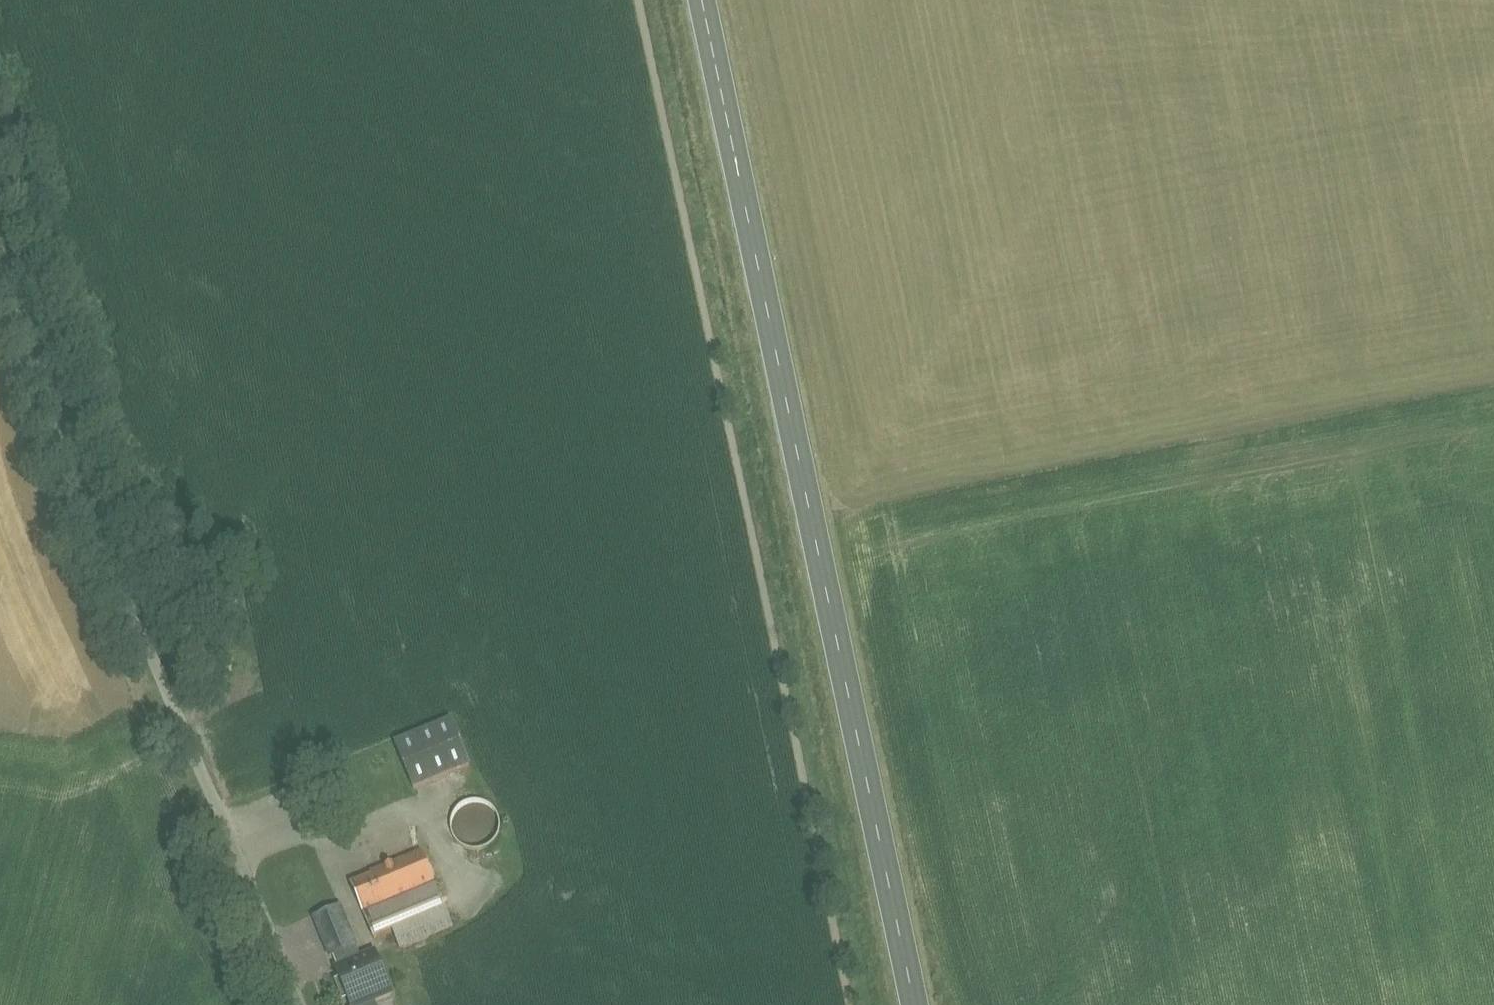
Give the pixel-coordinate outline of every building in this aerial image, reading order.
[(452,719),(391,743),(399,765),(410,791),(471,767),(452,719)] [(498,818),(492,809),(484,805),(475,803),(466,805),(458,811),(453,820),(452,829),(455,838),(460,845),(468,850),(477,851),(487,849),(494,843),(499,835),(500,826),(498,818)] [(373,1001),(393,993),(375,950),(359,957),(355,948),(386,935),(393,953),(453,928),(422,852),(352,880),(339,849),(290,869),(327,959),(331,957),(335,966),(332,967),(347,1004),(375,1004),(373,1001)]
